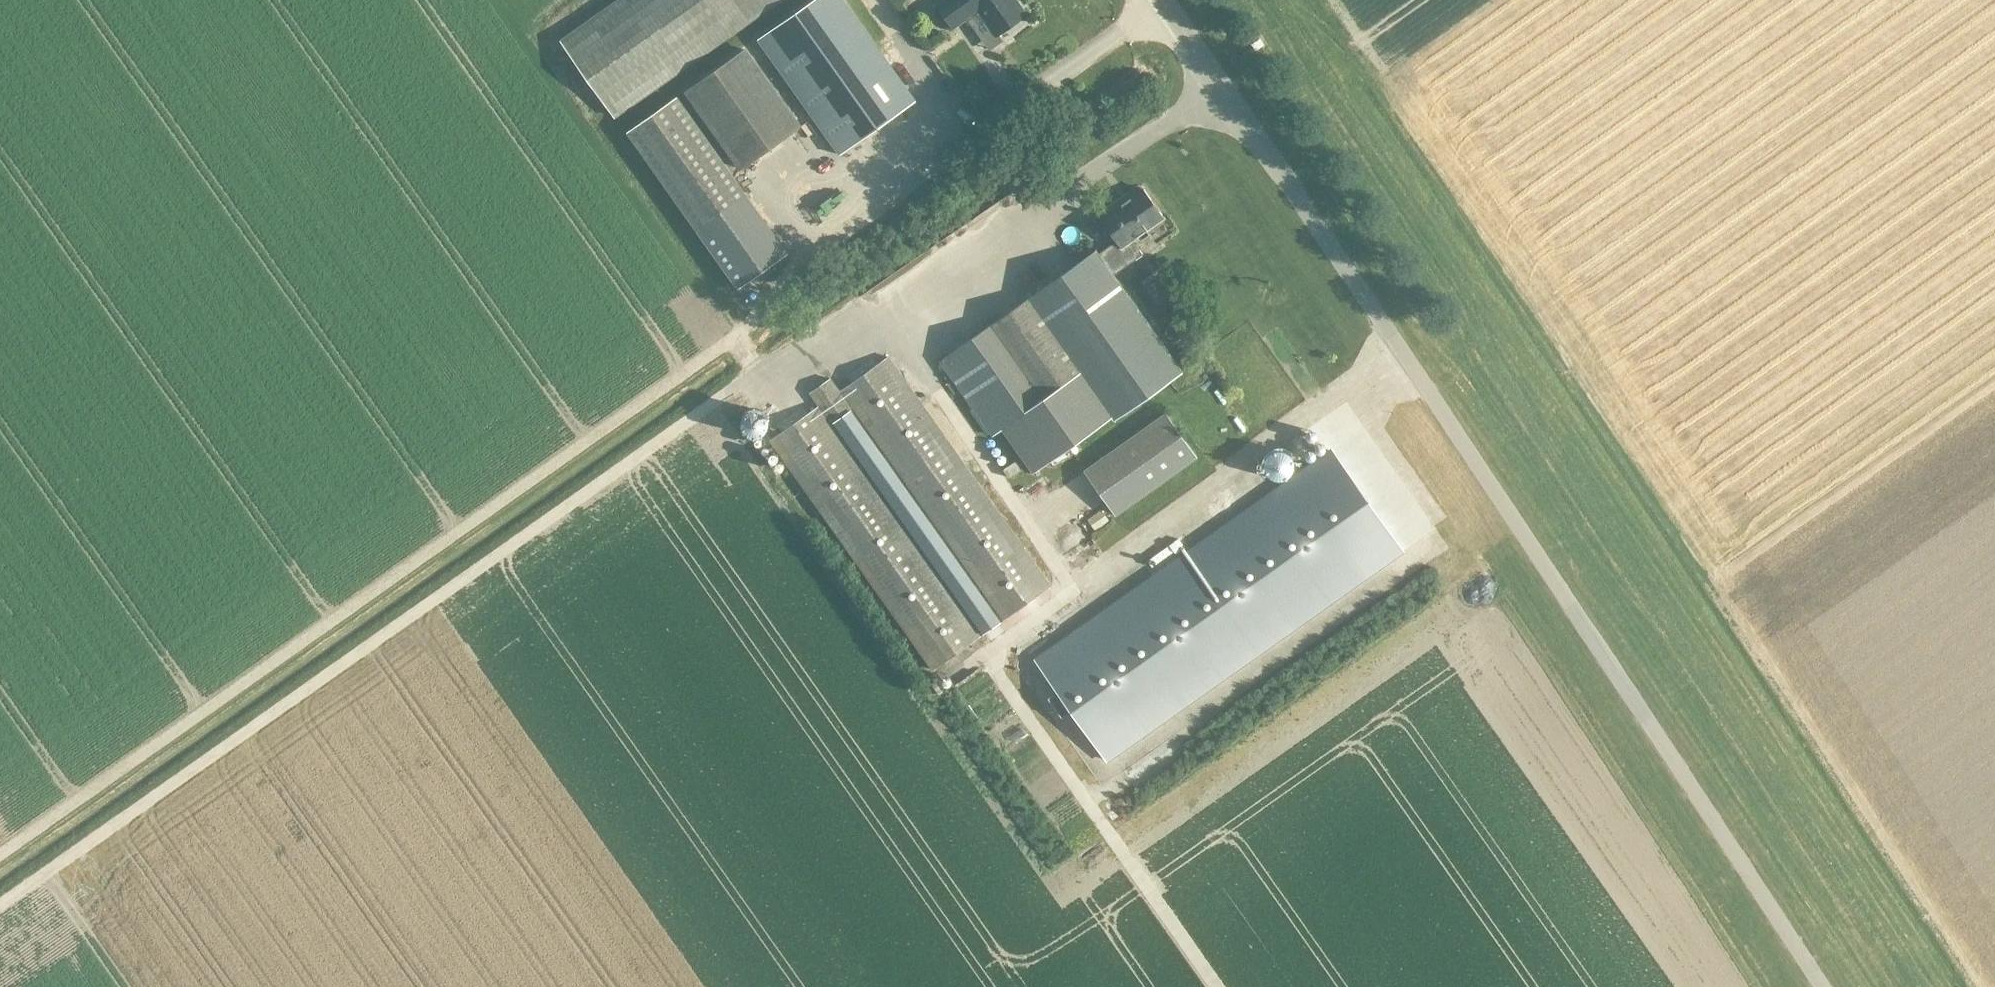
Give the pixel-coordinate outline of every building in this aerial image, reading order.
[(560,40),(615,117),(781,0),(617,0),(560,40)] [(757,39),(840,155),(915,101),(844,0),(812,0),(757,39)] [(1022,11),(1014,0),(945,0),(937,5),(953,27),(969,15),(968,13),(976,8),(986,21),(987,20),(994,31),(1022,11)] [(746,49),(686,92),(739,168),(800,125),(746,49)] [(627,131),(697,229),(738,288),(788,253),(676,96),(627,131)] [(1116,240),(1097,254),(1112,275),(1142,254),(1132,239),(1164,217),(1143,187),(1121,203),(1119,199),(1098,215),(1116,240)] [(1005,426),(1036,469),(1033,471),(1034,473),(1178,369),(1112,275),(1097,254),(1095,250),(1028,297),(989,325),(940,360),(993,435),(1005,426)] [(771,439),(933,669),(980,636),(830,423),(853,407),(1003,620),(1051,586),(888,356),(839,391),(830,378),(810,392),(819,405),(771,439)] [(1166,412),(1085,470),(1116,514),(1197,455),(1166,412)] [(1402,551),(1331,451),(1037,660),(1057,690),(1047,697),(1061,717),(1072,710),(1107,760),(1402,551)]
